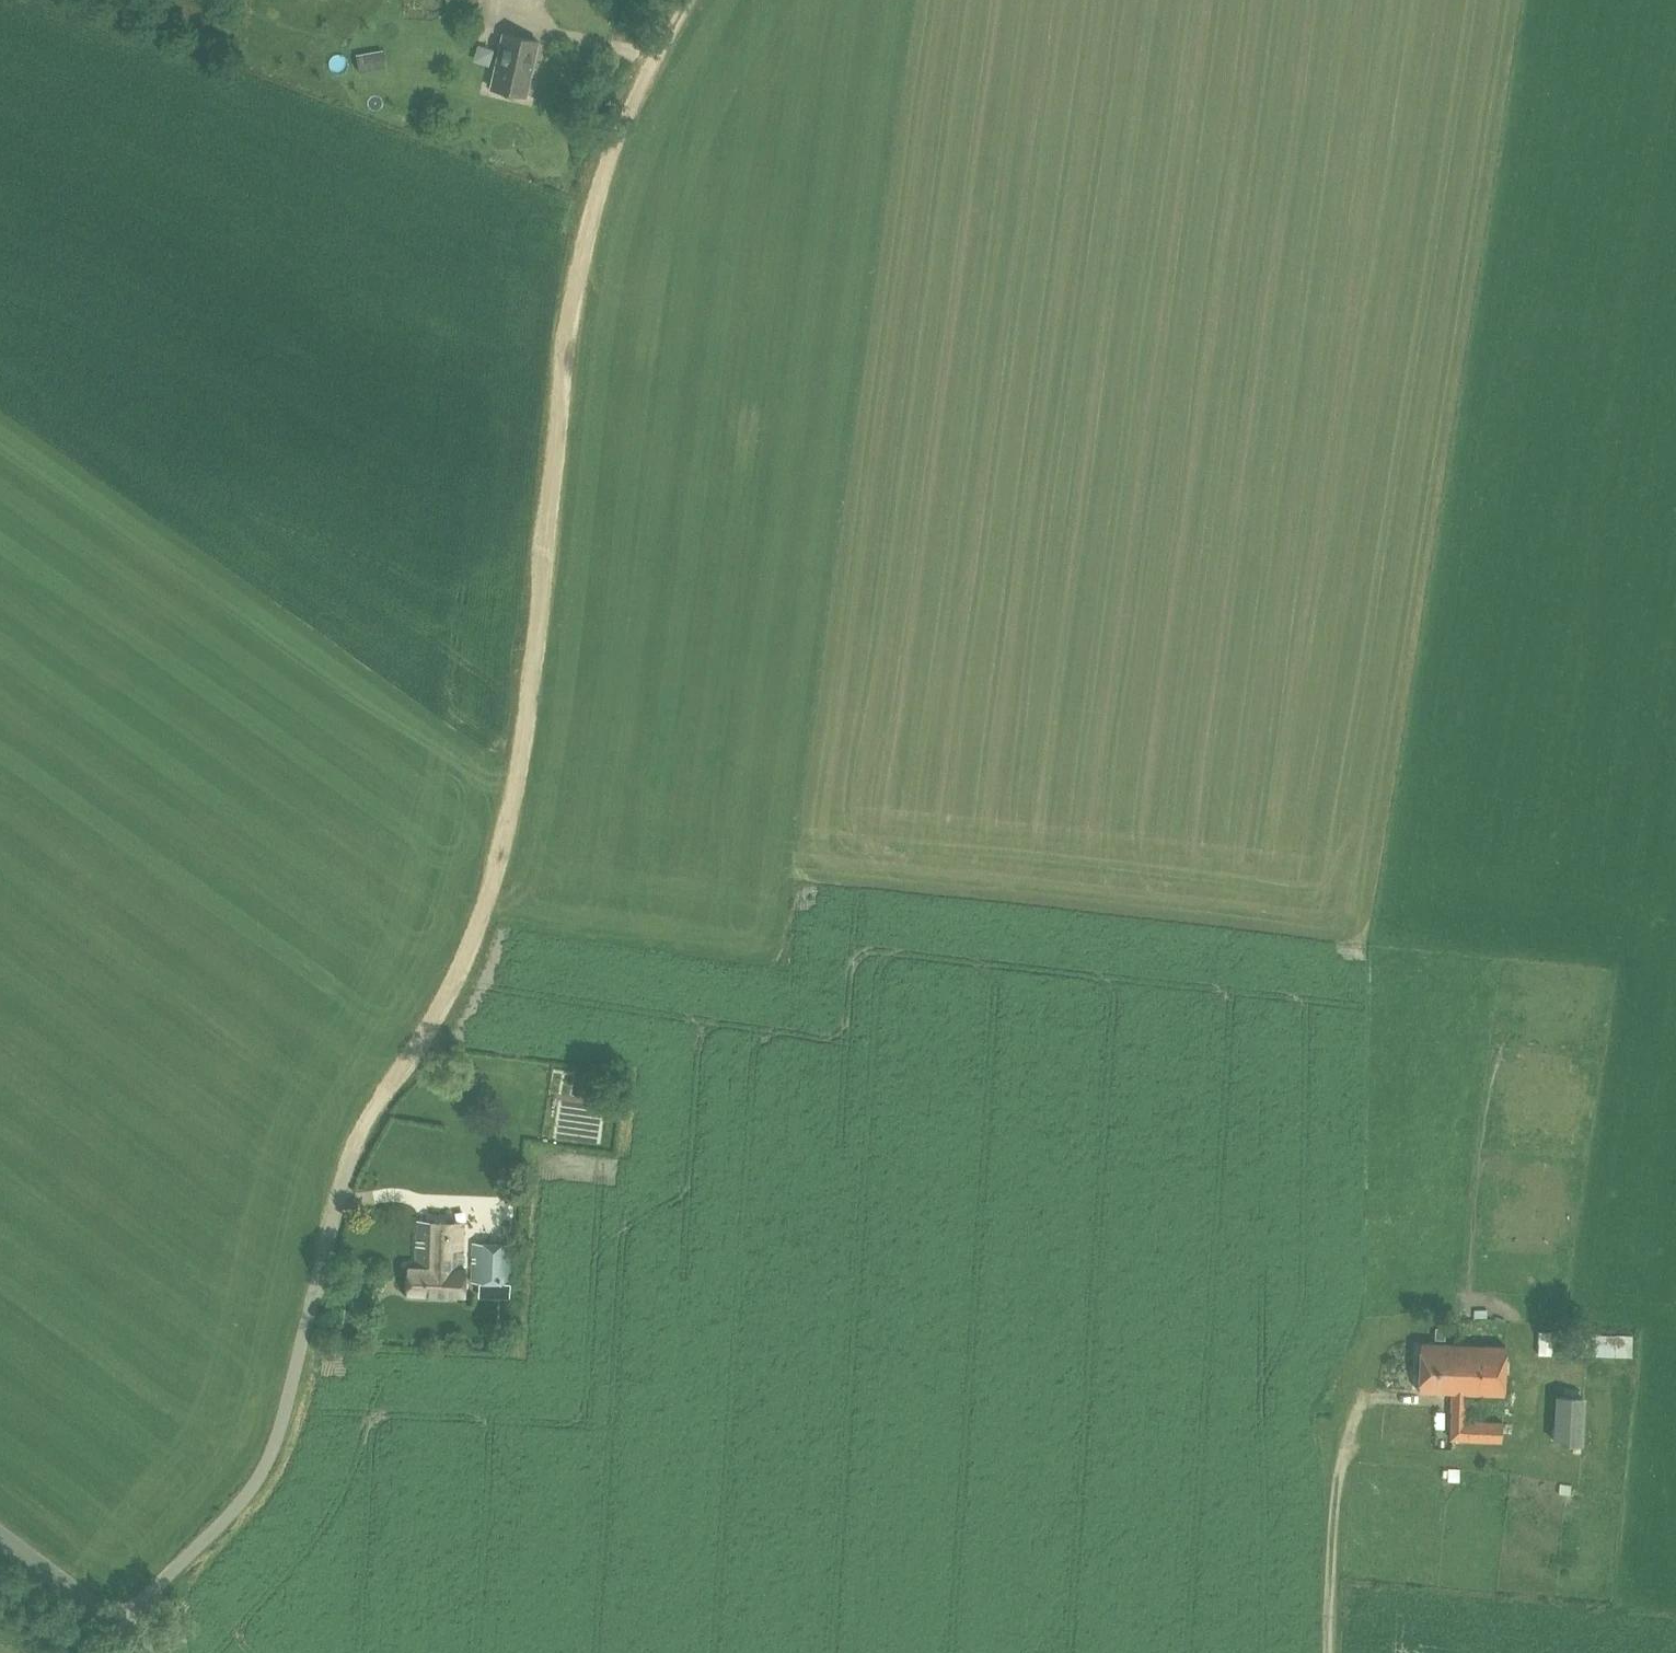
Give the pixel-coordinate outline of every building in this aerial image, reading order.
[(490,87),(526,95),(539,40),(503,32),(490,87)] [(356,55),(360,72),(386,67),(383,50),(356,55)] [(407,1293),(464,1295),(465,1267),(463,1267),(465,1222),(418,1221),(416,1266),(408,1265),(407,1293)] [(476,1289),(487,1290),(488,1282),(512,1283),(514,1243),(472,1241),(471,1282),(476,1282),(476,1289)] [(1435,1327),(1435,1338),(1444,1338),(1445,1327),(1435,1327)] [(1538,1354),(1588,1356),(1589,1333),(1539,1331),(1538,1354)] [(1449,1439),(1501,1442),(1503,1420),(1467,1419),(1468,1392),(1503,1393),(1505,1345),(1420,1342),(1418,1390),(1451,1391),(1449,1439)] [(1552,1443),(1583,1444),(1585,1396),(1554,1395),(1552,1443)]
